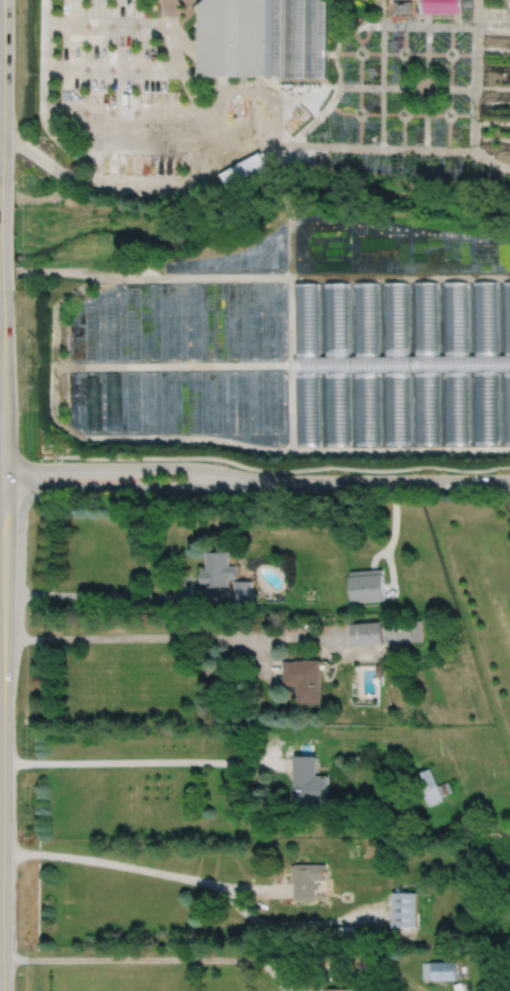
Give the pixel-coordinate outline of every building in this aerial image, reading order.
[(199,8),(200,76),(267,76),(267,0),(206,0),(199,8)] [(267,76),(327,76),(327,0),(267,0),(267,76)] [(394,0),(394,13),(412,13),(412,1),(394,0)] [(422,14),(422,0),(463,0),(463,14),(422,14)] [(220,171),(228,190),(271,171),(263,153),(220,171)] [(444,370),(444,444),(468,444),(468,369),(444,370)] [(474,369),(475,444),(499,444),(498,369),(474,369)] [(295,370),(296,445),(320,445),(319,370),(295,370)] [(325,371),(325,445),(349,445),(349,370),(325,371)] [(355,371),(356,445),(380,445),(379,370),(355,371)] [(384,370),(385,445),(409,445),(408,370),(384,370)] [(414,370),(415,445),(439,444),(438,370),(414,370)] [(202,567),(202,586),(230,586),(229,577),(237,577),(237,565),(229,565),(229,551),(226,551),(226,546),(217,546),(217,551),(206,551),(206,567),(202,567)] [(349,571),(350,575),(349,576),(351,602),(385,599),(383,573),(382,573),(382,568),(349,571)] [(234,580),(234,602),(236,602),(236,606),(247,606),(247,602),(252,602),(252,580),(234,580)] [(382,621),(410,619),(411,621),(412,641),(384,643),(382,621)] [(411,621),(420,620),(422,640),(412,641),(411,621)] [(351,623),(353,646),(384,643),(382,621),(351,623)] [(283,661),(283,685),(296,685),(296,703),(320,703),(320,660),(296,660),(296,661),(283,661)] [(294,756),(294,791),(317,791),(317,756),(294,756)] [(413,776),(426,806),(442,799),(441,796),(451,792),(447,782),(437,786),(430,769),(413,776)] [(293,866),(292,883),(294,883),(294,901),(316,901),(316,880),(326,880),(326,865),(295,865),(295,866),(293,866)] [(393,893),(392,927),(417,927),(418,893),(393,893)] [(432,961),(432,962),(432,979),(432,980),(457,979),(456,961),(432,961)] [(432,962),(422,962),(422,979),(432,979),(432,962)] [(456,990),(465,990),(462,982),(454,984),(456,990)]
